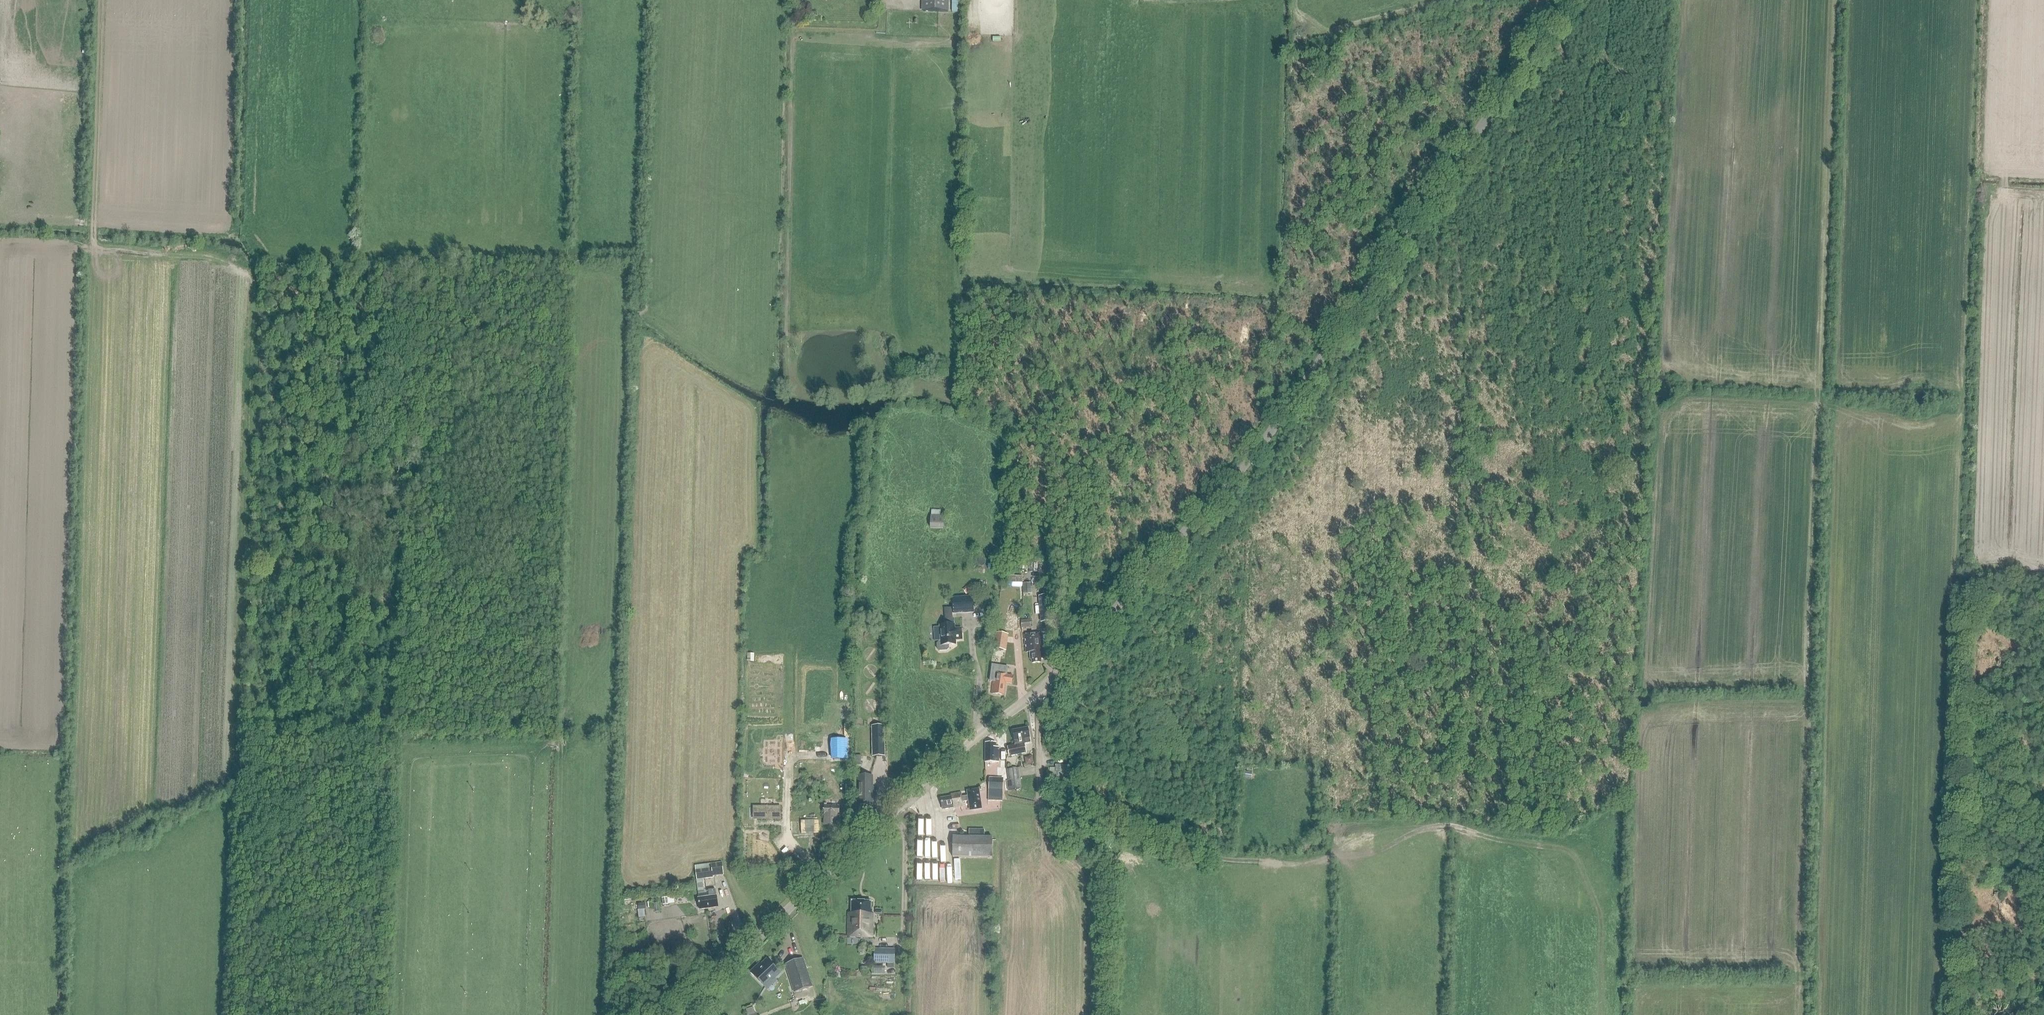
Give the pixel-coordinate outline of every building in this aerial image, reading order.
[(924,11),(948,12),(948,0),(924,0),(924,11)] [(943,528),(943,516),(930,515),(930,527),(943,528)] [(975,586),(972,582),(963,590),(966,594),(975,586)] [(1053,621),(1051,598),(1051,595),(1038,596),(1040,622),(1053,621)] [(952,613),(973,612),(972,597),(952,598),(953,608),(944,608),(945,625),(940,625),(941,641),(938,641),(936,644),(937,649),(939,651),(946,650),(948,648),(948,645),(955,645),(954,639),(961,639),(961,629),(954,629),(954,624),(952,625),(952,613)] [(994,649),(1003,650),(1005,634),(996,633),(994,649)] [(1029,652),(1030,660),(1031,660),(1031,663),(1041,662),(1040,658),(1043,658),(1041,633),(1024,635),(1025,652),(1029,652)] [(990,672),(994,673),(991,693),(1003,695),(1005,683),(1012,684),(1013,676),(1003,675),(1003,668),(991,667),(990,672)] [(872,736),(876,736),(876,756),(884,756),(884,726),(872,726),(872,736)] [(1030,743),(1027,728),(1012,731),(1015,746),(1007,747),(1009,756),(1026,753),(1024,744),(1030,743)] [(847,759),(846,740),(832,740),(832,759),(847,759)] [(996,747),(996,743),(985,743),(985,762),(998,762),(998,747),(996,747)] [(1026,765),(1034,764),(1032,756),(1024,758),(1026,765)] [(1057,763),(1057,775),(1072,775),(1072,763),(1057,763)] [(1007,770),(1008,781),(1019,779),(1017,769),(1007,770)] [(872,776),(861,776),(858,776),(858,787),(858,805),(872,805),(872,802),(875,802),(875,787),(872,787),(872,776)] [(1002,801),(1003,781),(996,781),(995,784),(988,784),(988,801),(1002,801)] [(978,790),(967,791),(968,796),(961,797),(960,793),(950,794),(951,796),(940,798),(942,809),(963,806),(962,802),(969,801),(970,810),(980,808),(978,790)] [(780,806),(757,807),(757,819),(767,819),(772,819),(780,819),(780,806)] [(839,815),(839,806),(824,806),(824,815),(823,825),(838,825),(838,815),(839,815)] [(952,837),(952,857),(992,857),(992,837),(952,837)] [(935,859),(926,868),(937,880),(947,872),(935,859)] [(695,866),(695,870),(696,879),(698,893),(704,892),(702,879),(713,878),(713,877),(724,875),(722,862),(695,866)] [(698,898),(699,909),(717,907),(716,896),(715,889),(708,890),(709,891),(698,893),(699,898),(698,898)] [(848,912),(848,924),(847,937),(872,937),(873,913),(870,912),(870,901),(851,901),(851,912),(848,912)] [(874,948),(874,964),(887,964),(887,968),(894,969),(894,964),(895,964),(895,949),(874,948)] [(787,963),(796,992),(813,987),(803,958),(787,963)] [(751,973),(765,987),(780,973),(767,960),(762,965),(763,967),(761,968),(758,965),(751,973)]
